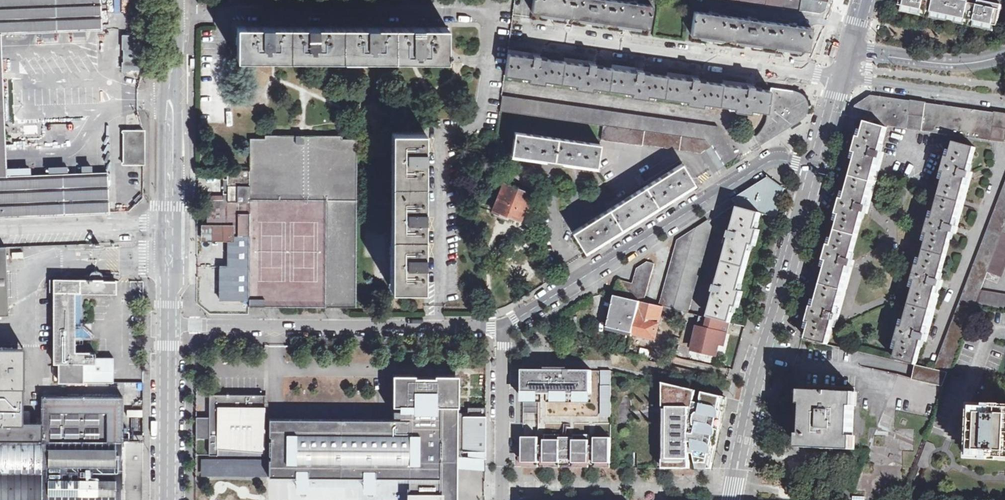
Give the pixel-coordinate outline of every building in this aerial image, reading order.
[(102,28),(100,0),(0,0),(0,215),(110,211),(108,171),(8,175),(2,32),(102,28)] [(618,0),(533,0),(532,11),(553,14),(554,15),(649,27),(653,5),(618,0)] [(820,13),(821,12),(826,9),(828,2),(828,1),(821,0),(727,0),(807,11),(820,13)] [(900,5),(902,5),(995,25),(998,26),(1001,10),(978,5),(970,3),(957,0),(901,0),(900,5)] [(1001,10),(1002,4),(981,0),(979,0),(978,5),(1001,10)] [(995,25),(902,5),(901,11),(994,31),(995,25)] [(812,27),(694,11),(691,34),(809,50),(812,27)] [(403,26),(273,26),(237,26),(236,61),(456,61),(458,28),(404,27),(403,26)] [(145,69),(145,36),(144,36),(123,36),(123,48),(125,48),(125,62),(123,62),(123,70),(129,70),(129,69),(145,69)] [(504,75),(529,79),(529,82),(545,84),(546,81),(577,85),(576,89),(592,91),(593,88),(632,94),(632,97),(648,99),(649,96),(687,101),(687,104),(704,107),(704,104),(735,108),(735,111),(751,113),(751,110),(767,113),(766,120),(764,124),(761,130),(756,135),(755,135),(761,145),(761,144),(760,142),(802,115),(803,114),(805,109),(806,105),(805,102),(801,96),(797,94),(754,87),(754,86),(748,85),(747,85),(747,87),(723,83),(698,80),(698,77),(693,77),(692,77),(691,79),(667,75),(643,72),(643,70),(637,69),(636,69),(636,71),(612,68),(595,65),(596,63),(590,63),(589,62),(588,65),(564,61),(540,58),(540,56),(534,55),(533,55),(533,57),(514,54),(508,53),(504,75)] [(501,96),(499,111),(603,125),(706,140),(710,147),(712,146),(724,164),(737,156),(721,130),(720,131),(718,127),(711,126),(711,125),(501,96)] [(867,121),(888,125),(909,128),(912,103),(872,97),(857,107),(854,118),(867,121)] [(912,103),(909,128),(922,130),(926,105),(912,103)] [(926,105),(922,130),(992,140),(996,114),(926,105)] [(992,140),(1001,141),(1004,142),(1004,139),(1004,116),(996,114),(992,140)] [(888,125),(867,121),(862,137),(859,136),(855,152),(858,153),(845,199),(842,198),(838,214),(841,215),(837,230),(837,231),(833,245),(831,245),(829,244),(829,246),(825,260),(828,261),(816,307),(812,306),(808,321),(811,322),(807,339),(828,344),(834,320),(836,321),(838,314),(836,313),(849,266),(851,267),(853,260),(851,259),(863,213),(866,213),(868,206),(866,206),(878,158),(880,159),(882,152),(881,151),(888,125)] [(712,146),(710,147),(706,140),(603,125),(602,140),(643,146),(644,144),(700,152),(702,153),(703,155),(707,151),(718,168),(721,166),(723,165),(724,164),(712,146)] [(144,164),(145,131),(122,131),(122,133),(124,133),(124,162),(122,162),(122,164),(123,164),(137,164),(144,164)] [(395,132),(395,290),(424,289),(425,132),(395,132)] [(515,132),(511,155),(598,167),(601,144),(515,132)] [(250,186),(250,200),(327,201),(357,201),(358,139),(343,139),(343,136),(266,136),(266,139),(250,139),(250,168),(250,186)] [(944,280),(940,279),(953,233),(956,234),(958,228),(972,175),(973,172),(969,171),(976,147),(955,141),(950,157),(947,156),(942,172),(946,173),(933,219),(930,218),(926,234),(929,235),(921,265),(917,264),(913,280),(916,281),(904,327),(900,326),(896,342),(899,343),(895,359),(917,365),(924,341),(927,342),(928,337),(943,283),(944,280)] [(707,151),(703,155),(707,161),(709,164),(713,171),(718,168),(707,151)] [(882,152),(880,159),(878,158),(866,206),(868,206),(866,213),(868,214),(869,210),(883,156),(884,153),(882,152)] [(683,163),(572,231),(585,251),(695,183),(683,163)] [(710,316),(731,322),(735,306),(739,307),(743,291),(740,290),(752,245),(752,244),(755,246),(760,230),(756,229),(761,213),(775,217),(783,189),(769,179),(734,200),(739,207),(740,207),(733,231),(729,230),(728,238),(727,238),(731,239),(718,285),(715,285),(715,286),(713,292),(717,294),(710,316)] [(504,183),(493,211),(494,211),(493,215),(509,221),(512,216),(520,219),(530,193),(504,183)] [(934,369),(949,373),(975,305),(981,290),(988,271),(1004,226),(1004,184),(934,369)] [(250,236),(250,200),(250,186),(227,186),(227,200),(208,199),(208,224),(229,223),(229,236),(234,236),(250,236)] [(357,307),(357,201),(327,201),(326,306),(357,307)] [(786,207),(783,219),(788,221),(792,208),(786,207)] [(696,228),(675,309),(684,310),(690,312),(711,233),(711,232),(712,226),(708,220),(696,228)] [(229,223),(208,224),(202,225),(202,243),(233,242),(234,236),(229,236),(229,223)] [(988,271),(1002,277),(1004,269),(1004,226),(988,271)] [(678,240),(676,247),(674,254),(672,261),(670,268),(670,269),(660,305),(663,306),(675,309),(696,228),(678,240)] [(715,286),(715,285),(718,285),(731,239),(727,238),(728,238),(727,237),(713,285),(715,286)] [(836,321),(838,321),(839,318),(854,263),(855,260),(853,260),(851,267),(849,266),(836,313),(838,314),(836,321)] [(616,295),(641,301),(645,302),(655,264),(648,262),(638,268),(638,270),(637,270),(633,283),(620,279),(616,295)] [(94,271),(92,272),(91,273),(91,274),(90,274),(90,276),(90,279),(54,278),(54,291),(54,337),(53,363),(58,363),(59,382),(113,382),(113,356),(96,356),(95,352),(75,352),(75,336),(75,293),(79,293),(116,293),(116,281),(103,281),(103,279),(103,277),(103,276),(102,275),(102,274),(102,273),(101,272),(100,272),(99,271),(98,271),(95,271),(94,271)] [(1004,310),(1004,294),(981,290),(975,305),(1004,310)] [(79,293),(75,293),(75,336),(92,335),(83,327),(79,327),(79,293)] [(608,327),(634,333),(641,301),(616,295),(608,327)] [(634,333),(655,338),(662,311),(663,306),(660,305),(645,302),(641,301),(634,333)] [(662,311),(673,314),(675,309),(663,306),(662,311)] [(682,317),(684,310),(675,309),(673,314),(682,317)] [(729,322),(700,316),(693,348),(717,354),(719,344),(722,332),(727,333),(729,322)] [(602,348),(610,350),(611,344),(604,342),(602,348)] [(42,397),(42,422),(29,422),(29,411),(22,410),(22,360),(24,360),(24,347),(0,347),(0,499),(122,499),(122,482),(143,483),(143,441),(122,441),(123,396),(99,396),(42,397)] [(717,354),(693,348),(692,351),(716,357),(717,354)] [(592,370),(524,370),(524,394),(591,394),(592,370)] [(269,436),(270,435),(270,452),(308,453),(308,472),(363,472),(363,457),(375,457),(375,472),(411,472),(411,486),(418,485),(418,499),(453,499),(453,485),(443,486),(445,455),(454,456),(486,458),(486,407),(468,407),(468,412),(456,412),(458,375),(435,374),(435,376),(415,376),(415,374),(399,374),(399,404),(400,404),(400,409),(393,409),(393,415),(400,415),(400,419),(269,418),(269,436)] [(142,382),(128,382),(128,390),(142,390),(142,382)] [(691,389),(669,384),(669,437),(664,437),(664,445),(669,446),(669,454),(664,454),(664,462),(680,463),(680,468),(691,468),(691,453),(695,453),(697,462),(708,462),(716,428),(712,428),(719,412),(722,396),(704,392),(703,398),(705,402),(704,404),(695,402),(691,401),(691,389)] [(142,390),(128,390),(128,433),(143,433),(142,390)] [(804,447),(815,447),(817,447),(829,448),(829,447),(835,448),(836,448),(836,447),(840,448),(852,449),(853,444),(852,444),(852,440),(853,440),(853,435),(852,435),(852,431),(853,431),(853,427),(852,427),(854,419),(853,419),(853,414),(854,414),(854,410),(853,410),(854,406),(855,406),(854,397),(855,397),(855,392),(807,390),(807,399),(806,399),(806,408),(806,411),(803,410),(802,426),(805,426),(804,447)] [(196,407),(196,428),(209,428),(209,445),(218,445),(218,452),(265,452),(265,394),(210,394),(209,407),(196,407)] [(728,397),(722,396),(719,412),(712,428),(716,428),(708,462),(697,462),(698,468),(713,468),(728,397)] [(1002,460),(1002,457),(1004,457),(1004,407),(1004,404),(987,403),(987,406),(974,405),(973,456),(985,456),(985,459),(1002,460)] [(540,437),(524,437),(523,463),(539,463),(539,461),(545,461),(545,463),(560,463),(561,460),(574,460),(573,463),(589,463),(589,462),(595,462),(595,463),(611,463),(611,433),(596,433),(596,445),(590,445),(590,430),(574,430),(574,433),(561,433),(562,430),(545,430),(545,445),(540,445),(540,437)] [(927,441),(918,465),(925,467),(934,444),(927,441)] [(270,452),(270,472),(308,472),(308,453),(270,452)] [(445,455),(443,486),(453,485),(454,456),(445,455)] [(143,483),(122,482),(122,499),(124,499),(143,483)]
